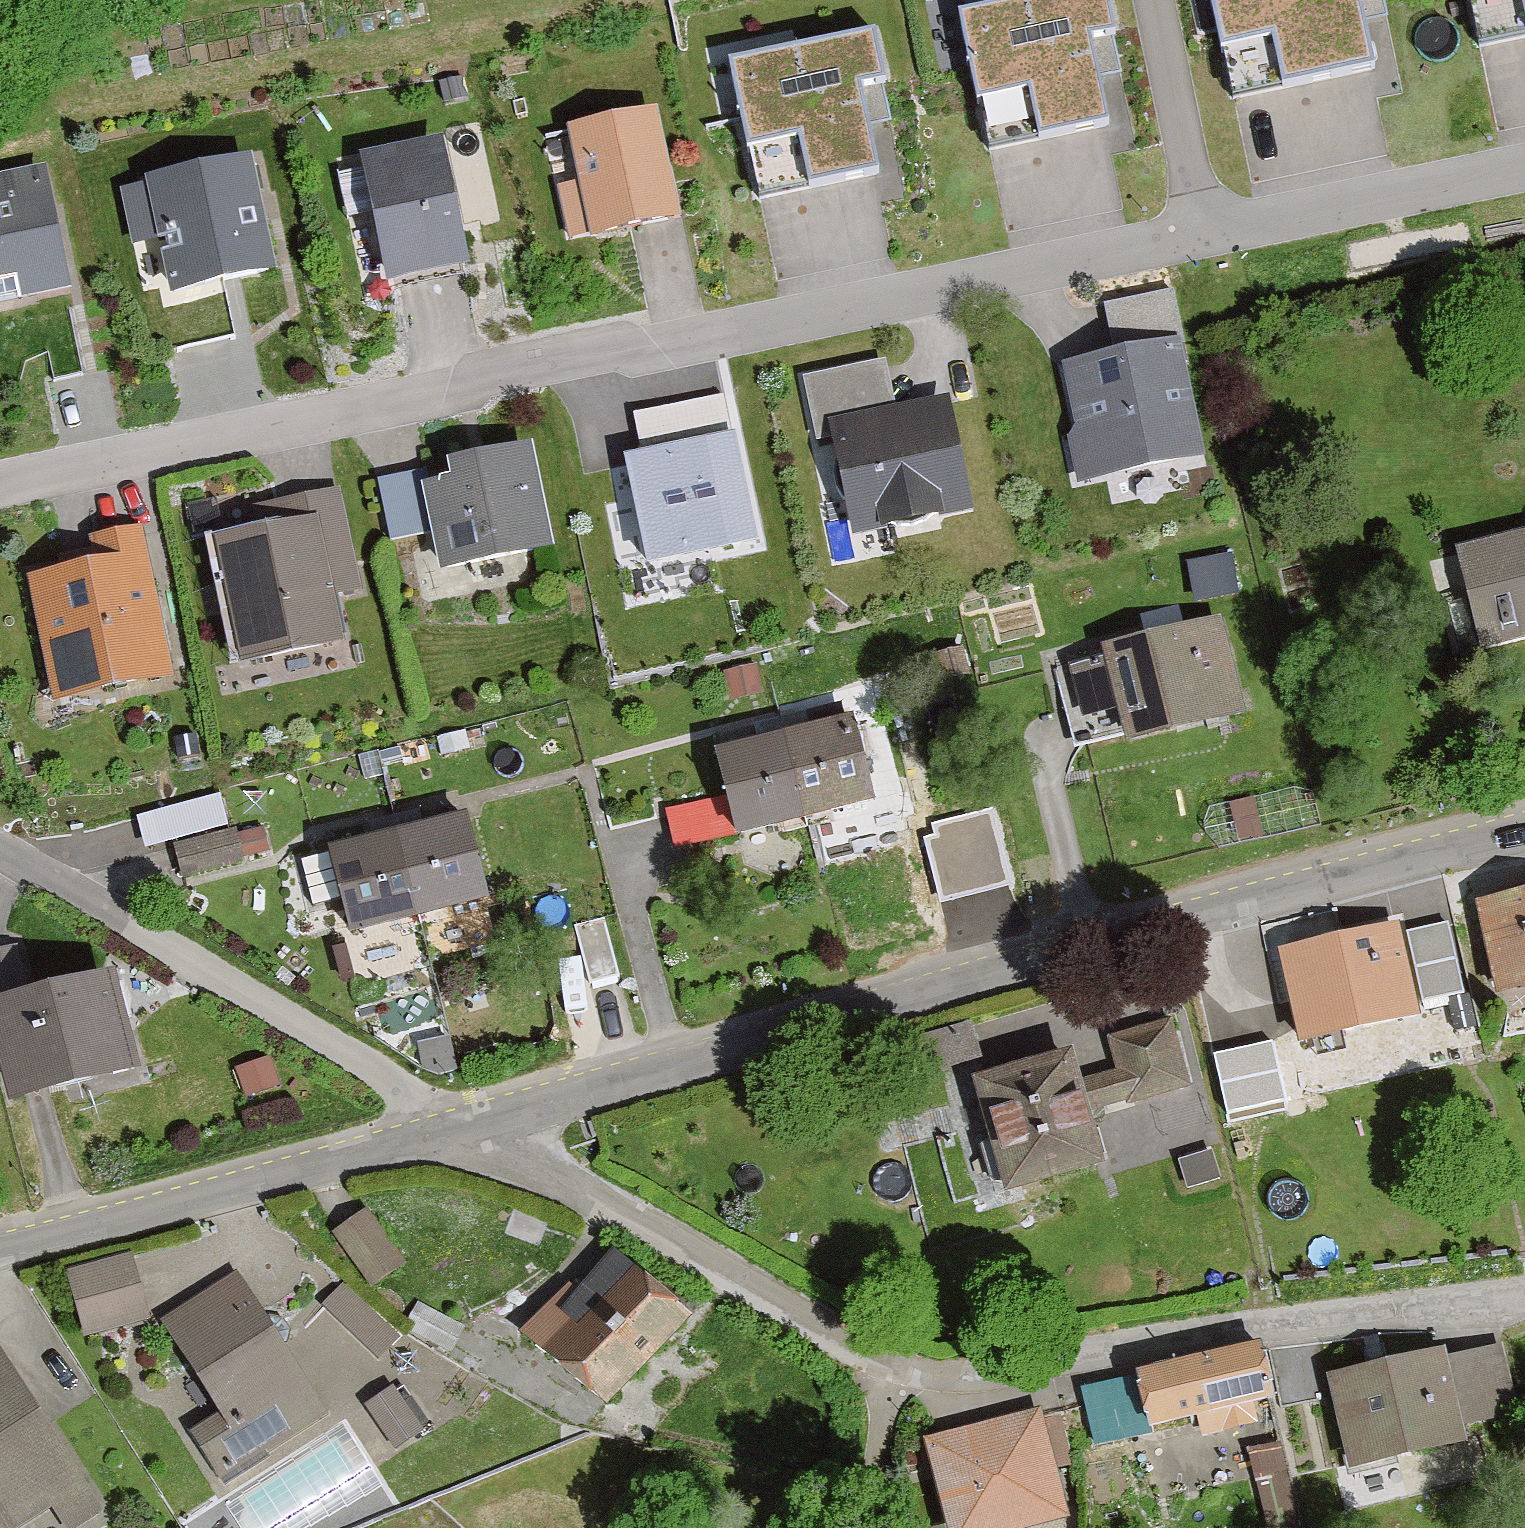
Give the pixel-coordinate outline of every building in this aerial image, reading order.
[(963,17),(992,151),(1110,126),(1092,39),(1118,33),(1111,0),(1043,0),(963,17)] [(1238,99),(1378,70),(1364,0),(1218,0),(1238,99)] [(1481,51),(1524,42),(1524,0),(1470,0),(1481,51)] [(878,34),(735,66),(764,197),(880,171),(861,87),(889,81),(878,34)] [(566,121),(579,183),(563,186),(574,237),(680,215),(657,102),(566,121)] [(443,134),(360,151),(386,277),(469,260),(443,134)] [(146,183),(122,188),(133,243),(161,238),(171,286),(275,265),(251,152),(144,174),(146,183)] [(72,288),(47,162),(0,171),(0,301),(72,288)] [(1106,303),(1116,350),(1183,336),(1173,290),(1106,303)] [(1077,482),(1207,455),(1185,346),(1183,336),(1116,350),(1064,360),(1076,420),(1067,435),(1077,482)] [(827,418),(897,404),(887,358),(802,375),(815,440),(831,437),(827,418)] [(851,533),(974,508),(953,407),(951,393),(897,404),(827,418),(831,437),(851,533)] [(635,411),(642,448),(730,431),(723,394),(635,411)] [(642,448),(625,452),(628,467),(646,560),(758,538),(736,430),(730,431),(642,448)] [(535,547),(554,543),(532,439),(504,445),(448,456),(451,472),(426,477),(421,478),(432,531),(439,567),(535,547)] [(421,478),(426,477),(425,469),(378,480),(392,540),(410,536),(432,531),(421,478)] [(255,522),(205,532),(230,662),(346,639),(337,592),(360,587),(341,487),(277,500),(252,505),(255,522)] [(59,564),(25,571),(52,700),(175,674),(143,523),(88,535),(92,557),(59,564)] [(1458,545),(1482,644),(1524,633),(1524,529),(1458,545)] [(1236,595),(1229,554),(1186,561),(1193,602),(1236,595)] [(1103,656),(1058,667),(1076,744),(1087,741),(1126,732),(1128,741),(1250,713),(1226,612),(1185,622),(1099,642),(1103,656)] [(970,672),(963,646),(935,653),(941,680),(970,672)] [(761,687),(755,661),(726,668),(733,695),(761,687)] [(803,725),(784,730),(806,815),(871,798),(850,713),(803,725)] [(806,815),(784,730),(770,733),(716,746),(727,790),(737,832),(806,815)] [(398,745),(377,749),(381,764),(401,759),(398,745)] [(377,749),(357,755),(363,781),(384,776),(381,764),(377,749)] [(220,793),(137,815),(145,846),(229,824),(220,793)] [(937,838),(925,842),(940,903),(1017,883),(1012,864),(997,806),(933,822),(937,838)] [(492,898),(471,811),(415,825),(398,829),(419,915),(492,898)] [(235,827),(175,845),(184,878),(245,860),(243,857),(238,835),(235,827)] [(264,828),(238,835),(243,857),(270,850),(264,828)] [(351,932),(419,915),(398,829),(377,834),(330,845),(351,932)] [(1478,900),(1497,988),(1524,982),(1524,890),(1478,900)] [(604,917),(574,925),(582,953),(590,983),(619,975),(604,917)] [(1397,921),(1280,947),(1299,1034),(1416,1009),(1397,921)] [(1450,922),(1410,931),(1425,1001),(1466,992),(1450,922)] [(354,978),(345,943),(332,947),(341,982),(354,978)] [(29,1006),(17,951),(0,955),(0,1013),(29,1006)] [(0,1013),(0,1037),(19,1113),(23,1112),(57,1103),(137,1084),(125,1034),(113,986),(29,1006),(0,1013)] [(1072,1046),(972,1076),(989,1131),(1006,1191),(1097,1164),(1107,1161),(1092,1110),(1126,1100),(1127,1103),(1191,1085),(1171,1017),(1108,1035),(1118,1070),(1082,1080),(1072,1046)] [(449,1035),(418,1041),(424,1073),(442,1075),(458,1070),(449,1035)] [(1286,1099),(1272,1041),(1216,1054),(1229,1112),(1286,1099)] [(270,1061),(237,1072),(248,1103),(281,1092),(270,1061)] [(1220,1177),(1213,1150),(1179,1159),(1186,1186),(1220,1177)] [(366,1207),(333,1231),(372,1286),(406,1263),(366,1207)] [(635,1264),(616,1247),(582,1284),(571,1275),(525,1327),(546,1346),(608,1402),(689,1313),(635,1264)] [(151,1318),(133,1252),(68,1270),(86,1335),(151,1318)] [(237,1268),(159,1318),(220,1413),(191,1432),(225,1483),(332,1413),(237,1268)] [(349,1282),(322,1310),(378,1362),(405,1334),(349,1282)] [(465,1326),(419,1300),(406,1325),(451,1350),(465,1326)] [(1261,1339),(1136,1368),(1138,1375),(1150,1429),(1202,1418),(1205,1433),(1257,1421),(1253,1403),(1275,1398),(1261,1339)] [(1446,1344),(1328,1372),(1352,1470),(1469,1442),(1465,1425),(1449,1359),(1446,1344)] [(1503,1347),(1449,1359),(1465,1425),(1518,1412),(1503,1347)] [(52,1505),(67,1527),(76,1527),(102,1511),(0,1350),(0,1527),(16,1527),(52,1505)] [(1138,1375),(1083,1388),(1095,1442),(1133,1433),(1150,1429),(1138,1375)] [(424,1431),(393,1385),(363,1404),(394,1450),(424,1431)] [(927,1437),(949,1527),(1017,1527),(1068,1515),(1056,1470),(1071,1467),(1057,1413),(1041,1417),(1039,1409),(927,1437)] [(1290,1479),(1281,1442),(1251,1449),(1269,1527),(1300,1519),(1290,1479)] [(431,1499),(366,1527),(463,1527),(431,1499)]
